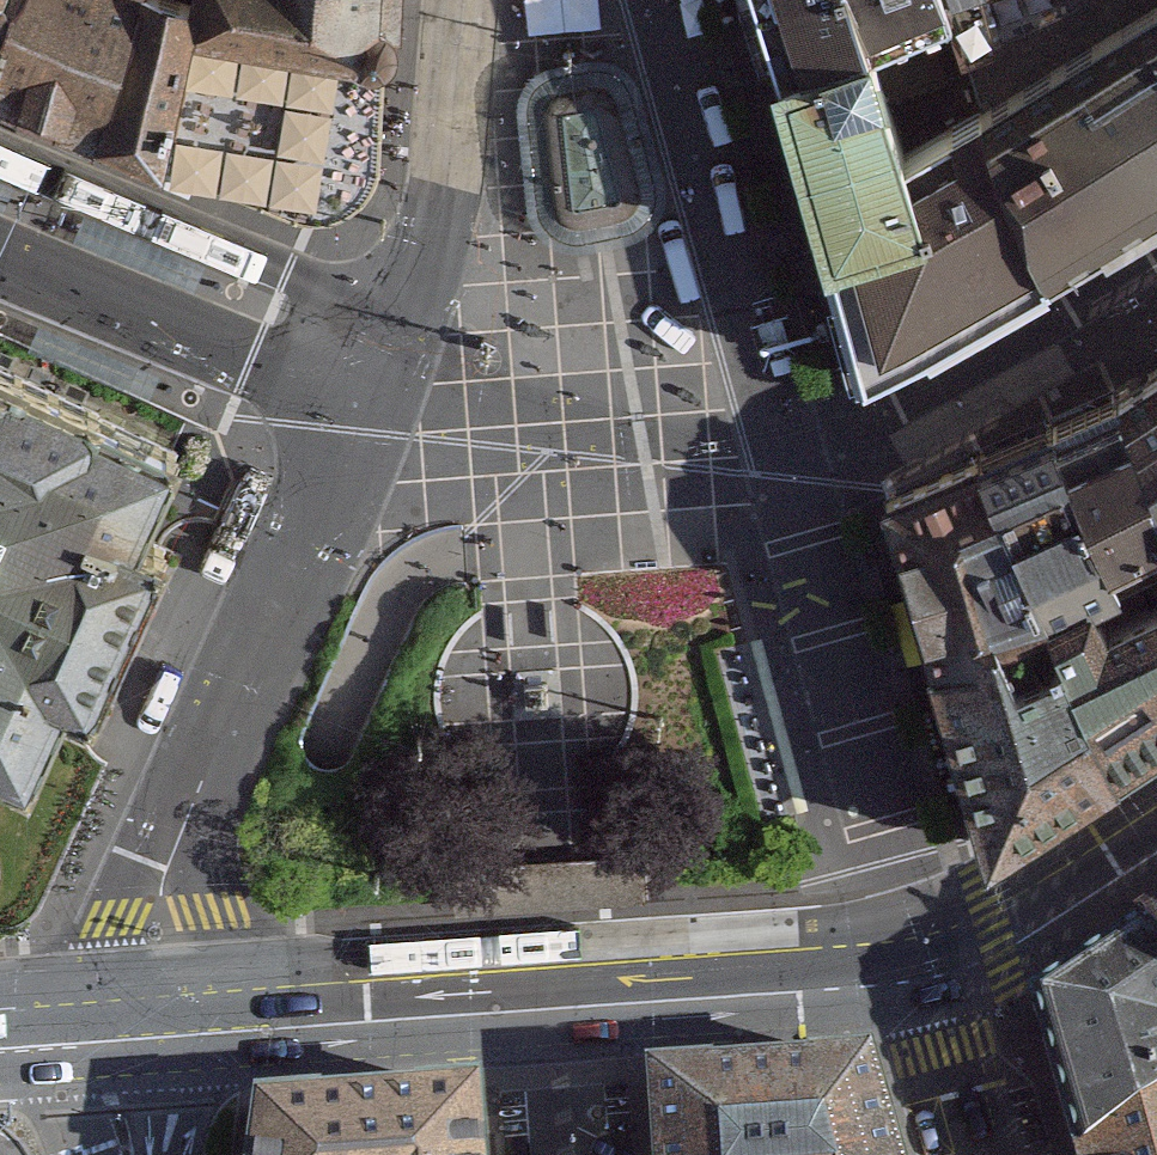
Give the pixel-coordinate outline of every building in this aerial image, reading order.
[(157,169),(181,52),(184,26),(186,8),(164,0),(0,0),(0,103),(157,169)] [(186,8),(188,0),(164,0),(186,8)] [(181,52),(400,92),(408,0),(188,0),(186,8),(184,26),(181,52)] [(947,0),(750,0),(775,70),(851,44),(951,12),(947,0)] [(951,12),(974,61),(1091,17),(1084,0),(947,0),(951,12)] [(835,248),(862,373),(1087,260),(1156,214),(1156,23),(975,141),(967,120),(892,165),(912,222),(835,248)] [(892,165),(851,44),(775,70),(835,248),(912,222),(892,165)] [(181,52),(157,169),(322,239),(362,231),(386,209),(394,181),(400,92),(181,52)] [(543,103),(542,117),(551,204),(558,213),(566,220),(573,223),(581,224),(627,215),(633,206),(642,196),(640,183),(615,92),(602,82),(559,88),(550,93),(543,103)] [(983,860),(1156,746),(1156,371),(1087,416),(885,491),(983,860)] [(30,788),(54,736),(103,622),(176,456),(0,377),(0,775),(30,788)] [(1031,1004),(1075,1154),(1156,1154),(1156,922),(1031,1004)] [(860,1067),(766,1073),(757,1074),(646,1081),(651,1154),(886,1154),(885,1150),(860,1067)] [(472,1094),(256,1109),(249,1154),(478,1154),(472,1094)]
